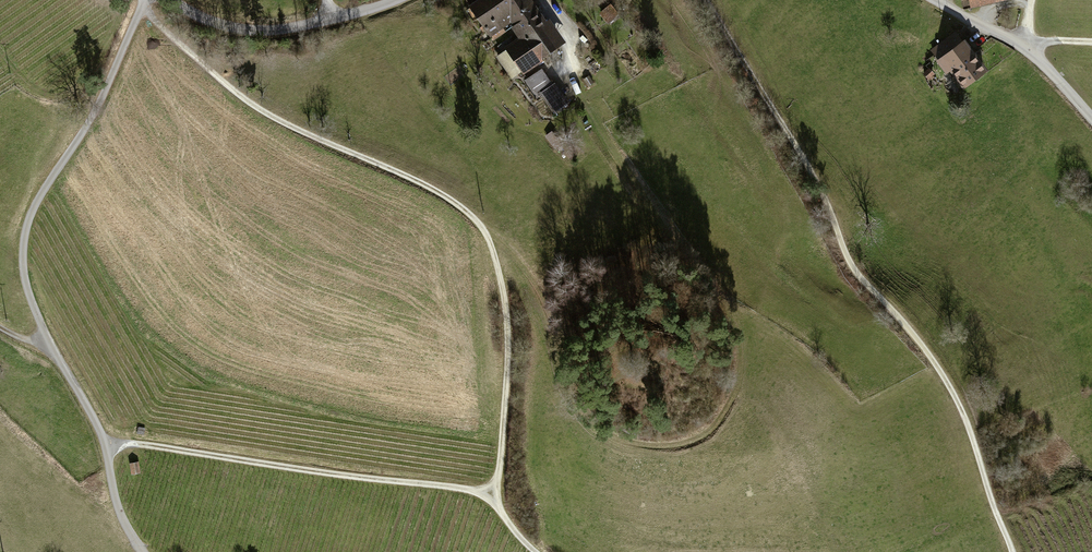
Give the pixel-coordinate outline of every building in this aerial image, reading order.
[(470,5),(490,35),(511,21),(536,4),(533,0),(478,0),(470,5)] [(536,4),(511,21),(520,35),(546,17),(536,4)] [(546,17),(505,46),(523,72),(565,43),(546,17)] [(933,54),(963,88),(985,68),(956,34),(933,54)] [(543,71),(528,82),(552,113),(566,102),(543,71)]
